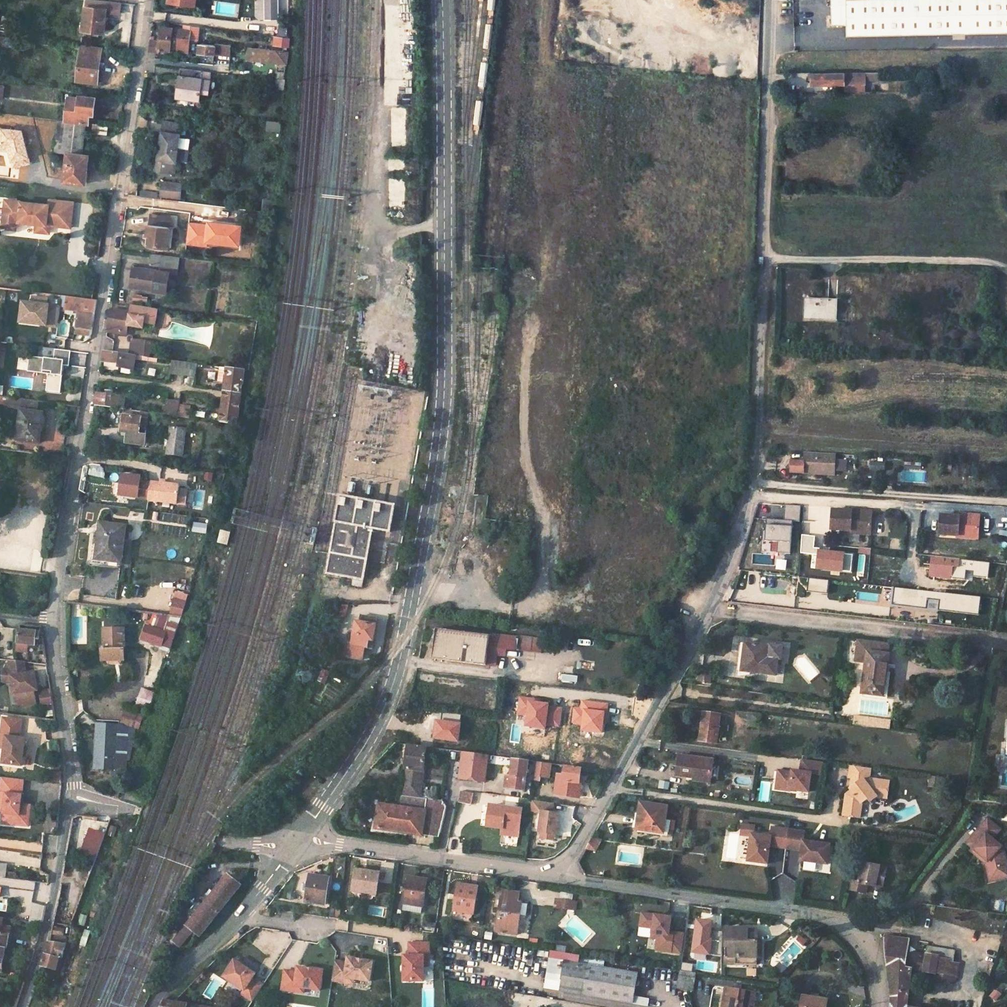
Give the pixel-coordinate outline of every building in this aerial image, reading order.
[(86,1),(83,32),(104,34),(107,3),(86,1)] [(831,5),(832,26),(847,26),(847,36),(1006,33),(1006,3),(831,5)] [(175,14),(156,12),(154,22),(174,24),(175,14)] [(160,42),(151,41),(149,53),(160,54),(160,51),(178,52),(179,39),(172,38),(173,30),(162,29),(160,42)] [(190,32),(173,30),(172,38),(179,39),(178,52),(188,54),(190,32)] [(287,46),(287,38),(277,37),(277,45),(277,46),(287,47),(287,46)] [(15,40),(1,39),(0,47),(14,49),(15,40)] [(200,45),(199,55),(214,56),(214,54),(230,56),(231,46),(215,45),(215,47),(200,45)] [(81,46),(77,82),(98,84),(102,48),(81,46)] [(287,53),(250,49),(249,60),(286,65),(287,53)] [(212,72),(182,68),(180,84),(178,97),(199,100),(200,89),(201,87),(210,88),(212,72)] [(845,72),(811,73),(811,83),(845,83),(875,83),(874,72),(845,72)] [(69,98),(67,121),(86,124),(94,125),(95,120),(94,119),(96,98),(80,96),(80,99),(69,98)] [(83,155),(86,124),(67,121),(66,130),(58,129),(57,141),(64,142),(63,153),(68,154),(65,181),(86,184),(89,156),(83,155)] [(86,124),(86,132),(100,134),(101,126),(94,125),(86,124)] [(177,164),(183,128),(165,125),(159,162),(158,172),(175,174),(177,164)] [(101,126),(100,134),(107,135),(109,127),(101,126)] [(174,187),(164,186),(162,195),(162,196),(181,198),(182,188),(183,185),(175,184),(175,187),(174,187)] [(51,202),(7,197),(5,218),(7,222),(15,223),(18,220),(19,220),(38,222),(52,224),(73,226),(76,201),(51,198),(51,202)] [(170,228),(172,218),(153,216),(152,225),(170,228)] [(7,222),(5,218),(4,227),(18,228),(18,220),(15,223),(7,222)] [(52,224),(38,222),(37,231),(52,232),(52,224)] [(152,225),(149,225),(147,246),(173,249),(175,228),(170,228),(152,225)] [(169,253),(153,251),(151,262),(168,265),(169,253)] [(180,254),(169,253),(168,265),(178,266),(180,254)] [(158,269),(134,266),(132,284),(145,286),(144,289),(155,290),(158,270),(158,269)] [(170,272),(158,270),(155,290),(167,292),(170,272)] [(791,278),(791,297),(823,299),(824,289),(819,288),(820,279),(791,278)] [(97,301),(78,298),(77,309),(95,312),(97,301)] [(129,326),(144,328),(145,323),(155,324),(157,308),(132,305),(131,312),(111,310),(108,329),(108,330),(119,331),(128,332),(129,326)] [(86,318),(85,325),(93,327),(94,319),(86,318)] [(152,355),(153,345),(153,343),(146,342),(145,344),(144,353),(144,356),(148,357),(151,358),(152,355)] [(130,370),(134,370),(136,355),(132,355),(104,351),(103,362),(120,365),(119,368),(130,370)] [(195,363),(170,360),(169,373),(193,376),(195,363)] [(244,370),(227,368),(220,423),(237,425),(244,370)] [(104,395),(98,394),(96,405),(123,409),(125,398),(113,396),(104,395)] [(7,408),(7,410),(20,412),(20,411),(22,400),(0,397),(0,406),(7,408)] [(173,401),(160,399),(158,414),(171,416),(172,406),(173,401)] [(39,402),(22,400),(20,411),(37,413),(39,402)] [(182,407),(172,406),(171,416),(181,417),(182,407)] [(143,412),(125,409),(124,415),(143,418),(143,412)] [(40,443),(43,414),(37,413),(20,411),(20,412),(17,440),(40,443)] [(140,433),(143,418),(124,415),(122,431),(128,431),(128,432),(127,441),(138,442),(140,433)] [(185,430),(171,427),(168,441),(164,441),(163,446),(168,447),(166,455),(181,457),(185,430)] [(142,449),(130,447),(129,455),(140,457),(142,449)] [(792,473),(835,476),(835,470),(836,459),(836,454),(805,452),(805,462),(792,461),(792,473)] [(836,459),(835,470),(846,471),(847,460),(836,459)] [(341,498),(327,574),(363,581),(372,531),(387,533),(393,507),(341,498)] [(849,511),(831,510),(830,528),(847,529),(848,528),(868,529),(869,511),(849,509),(849,511)] [(952,534),(973,536),(975,516),(954,514),(953,516),(937,514),(935,535),(952,536),(952,534)] [(128,528),(102,524),(99,546),(104,547),(102,560),(123,563),(128,528)] [(317,529),(311,528),(309,544),(313,544),(317,529)] [(748,601),(758,603),(759,595),(749,594),(748,601)] [(182,616),(185,603),(186,601),(176,600),(172,615),(182,616)] [(100,605),(84,603),(83,610),(99,612),(100,605)] [(371,649),(377,619),(362,616),(361,623),(357,622),(352,646),(349,645),(347,657),(363,660),(365,648),(371,649)] [(122,628),(104,628),(103,648),(101,648),(101,659),(121,659),(122,628)] [(36,632),(19,630),(18,643),(35,645),(36,632)] [(439,635),(436,660),(488,667),(488,661),(491,642),(439,635)] [(332,653),(339,656),(343,643),(336,641),(332,653)] [(865,662),(861,690),(882,693),(887,645),(856,641),(853,661),(865,662)] [(488,661),(505,663),(506,655),(493,653),(495,643),(491,642),(488,661)] [(506,655),(515,656),(516,645),(495,643),(493,653),(506,655)] [(747,655),(744,671),(773,675),(775,660),(767,658),(769,648),(744,645),(743,654),(747,655)] [(564,667),(562,681),(569,682),(572,667),(564,667)] [(576,683),(579,668),(572,667),(569,682),(576,683)] [(154,691),(143,688),(137,705),(148,708),(154,691)] [(51,690),(40,691),(42,704),(53,702),(51,690)] [(129,710),(125,722),(133,726),(139,714),(129,710)] [(749,712),(748,723),(760,724),(761,714),(749,712)] [(706,714),(702,742),(719,744),(721,725),(726,726),(728,717),(706,714)] [(853,723),(890,728),(891,719),(855,714),(853,723)] [(0,724),(0,748),(3,748),(1,765),(22,768),(27,736),(21,736),(23,718),(1,716),(0,724)] [(131,726),(98,723),(97,747),(127,751),(127,750),(131,750),(131,726)] [(408,746),(403,785),(421,788),(425,753),(433,754),(434,750),(408,746)] [(127,751),(97,747),(96,768),(126,768),(127,751)] [(463,753),(460,776),(484,779),(487,757),(463,753)] [(677,756),(674,776),(693,779),(693,783),(701,785),(701,779),(709,780),(713,761),(677,756)] [(507,778),(506,788),(524,790),(528,762),(514,760),(512,778),(507,778)] [(789,790),(807,793),(810,774),(821,776),(823,763),(801,760),(799,772),(791,771),(791,773),(781,771),(778,790),(789,791),(789,790)] [(533,781),(541,782),(541,777),(549,778),(551,765),(536,763),(533,781)] [(870,803),(876,796),(886,798),(889,782),(871,779),(872,770),(848,766),(847,779),(848,779),(851,782),(848,788),(849,790),(844,797),(843,816),(860,819),(862,807),(867,801),(870,803)] [(566,767),(563,786),(556,785),(554,794),(577,797),(581,769),(566,767)] [(25,780),(0,777),(0,816),(2,816),(1,824),(29,828),(32,804),(22,803),(25,780)] [(403,785),(402,793),(420,795),(421,788),(403,785)] [(977,789),(965,787),(963,798),(964,798),(974,800),(977,789)] [(122,790),(116,788),(112,797),(118,799),(122,790)] [(458,802),(471,804),(473,793),(460,791),(458,802)] [(423,800),(421,811),(378,805),(375,829),(418,835),(418,832),(442,836),(449,813),(441,803),(423,800)] [(554,812),(555,803),(531,801),(530,813),(540,813),(538,839),(557,841),(559,813),(554,812)] [(640,802),(636,828),(663,833),(667,807),(640,802)] [(526,812),(493,807),(490,828),(505,830),(505,831),(522,835),(526,812)] [(967,850),(982,863),(980,865),(984,880),(996,877),(994,867),(1002,865),(997,847),(995,847),(986,840),(994,831),(982,820),(961,844),(967,850)] [(751,837),(752,829),(739,827),(738,838),(749,839),(749,837),(751,837)] [(95,862),(105,833),(89,828),(79,856),(95,862)] [(768,848),(768,844),(784,846),(786,831),(769,830),(768,839),(751,837),(749,837),(746,864),(766,866),(768,848)] [(801,842),(802,833),(786,831),(784,846),(801,848),(799,862),(826,865),(828,845),(801,842)] [(600,853),(602,839),(592,838),(585,850),(600,853)] [(965,852),(980,865),(982,863),(967,850),(965,852)] [(862,862),(858,881),(852,880),(851,881),(850,888),(865,892),(867,893),(869,885),(881,887),(885,865),(862,862)] [(985,883),(1005,878),(1002,865),(994,867),(996,877),(984,880),(985,883)] [(586,870),(584,877),(603,879),(604,873),(586,870)] [(357,873),(354,894),(377,898),(380,877),(357,873)] [(228,876),(176,941),(183,947),(196,932),(201,936),(240,886),(228,876)] [(308,893),(307,903),(325,906),(329,881),(311,878),(310,886),(305,885),(304,892),(308,893)] [(407,882),(403,909),(423,912),(427,885),(407,882)] [(205,883),(199,892),(205,896),(211,887),(205,883)] [(459,889),(456,913),(473,916),(477,891),(459,889)] [(502,895),(497,932),(517,935),(521,907),(515,907),(517,897),(502,895)] [(574,912),(575,904),(555,901),(553,909),(574,912)] [(192,902),(186,911),(191,914),(196,905),(192,902)] [(31,903),(30,920),(43,922),(45,905),(31,903)] [(0,916),(0,947),(5,947),(7,948),(10,925),(2,924),(3,917),(0,916)] [(694,920),(693,956),(712,957),(713,921),(694,920)] [(63,931),(52,929),(50,937),(61,939),(63,931)] [(736,929),(725,929),(723,956),(734,956),(733,964),(755,966),(756,959),(760,959),(761,944),(756,943),(757,934),(736,932),(736,929)] [(911,969),(904,968),(908,941),(886,936),(884,938),(889,1001),(889,1006),(905,1006),(911,969)] [(42,966),(56,969),(59,957),(63,957),(66,944),(64,944),(65,939),(61,939),(50,937),(42,966)] [(407,954),(402,954),(402,982),(427,983),(428,941),(407,941),(407,954)] [(166,952),(163,955),(169,959),(175,952),(169,948),(168,949),(166,952)] [(579,967),(581,958),(550,953),(544,990),(641,1006),(646,1006),(648,1000),(632,997),(636,976),(579,967)] [(692,974),(693,965),(688,964),(689,955),(681,953),(679,972),(692,974)] [(722,964),(733,964),(734,956),(723,956),(722,964)] [(937,958),(925,956),(922,971),(929,972),(929,975),(934,976),(935,973),(937,960),(937,958)] [(354,981),(371,983),(374,961),(346,957),(345,961),(334,960),(331,982),(353,986),(354,981)] [(252,1003),(264,983),(255,978),(257,974),(233,959),(221,978),(242,990),(239,995),(252,1003)] [(935,973),(945,974),(947,962),(937,960),(935,973)] [(280,991),(304,995),(304,990),(321,992),(324,971),(283,966),(280,991)] [(678,978),(676,989),(690,992),(691,980),(678,978)] [(497,981),(495,991),(510,994),(512,983),(497,981)] [(747,995),(729,992),(726,1006),(753,1006),(755,996),(747,995)] [(801,1006),(826,1006),(827,1002),(803,997),(801,1006)]
